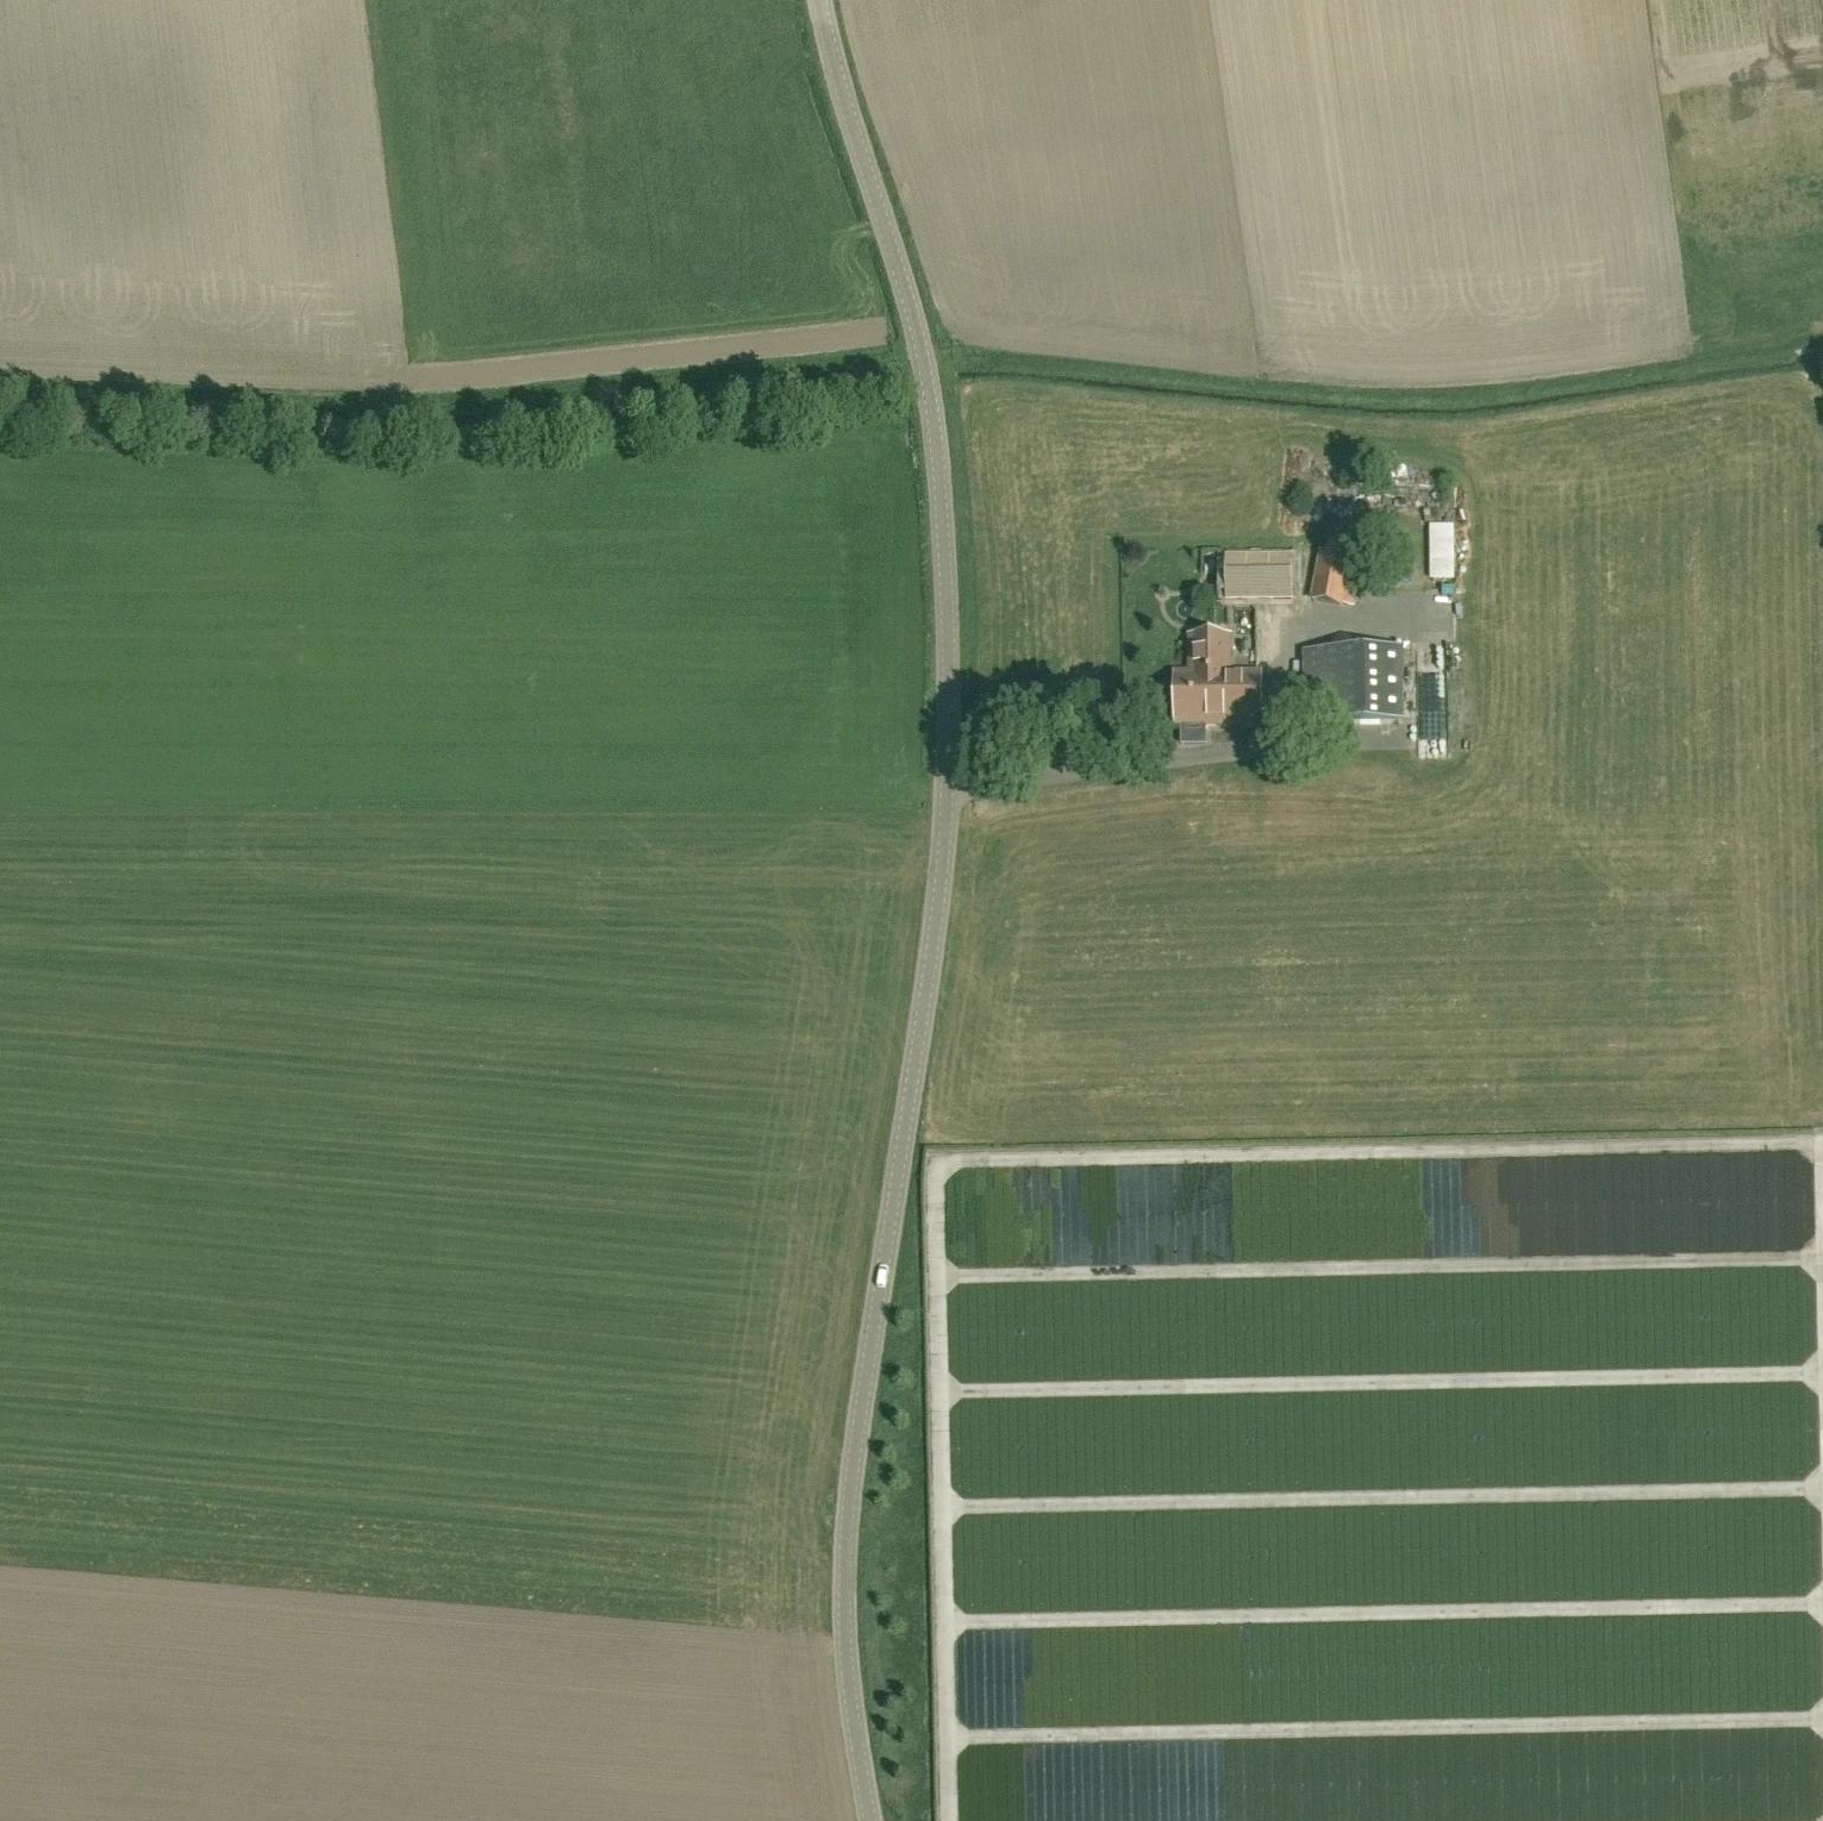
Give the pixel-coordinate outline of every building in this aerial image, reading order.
[(1456,579),(1456,525),(1431,525),(1431,580),(1456,579)] [(1345,608),(1355,557),(1320,550),(1311,601),(1345,608)] [(1229,600),(1291,600),(1291,557),(1229,558),(1229,600)] [(1403,650),(1305,651),(1306,724),(1404,722),(1403,650)] [(1230,651),(1192,652),(1192,674),(1178,674),(1178,724),(1182,724),(1182,745),(1206,745),(1206,724),(1261,723),(1260,673),(1230,674),(1230,651)]
